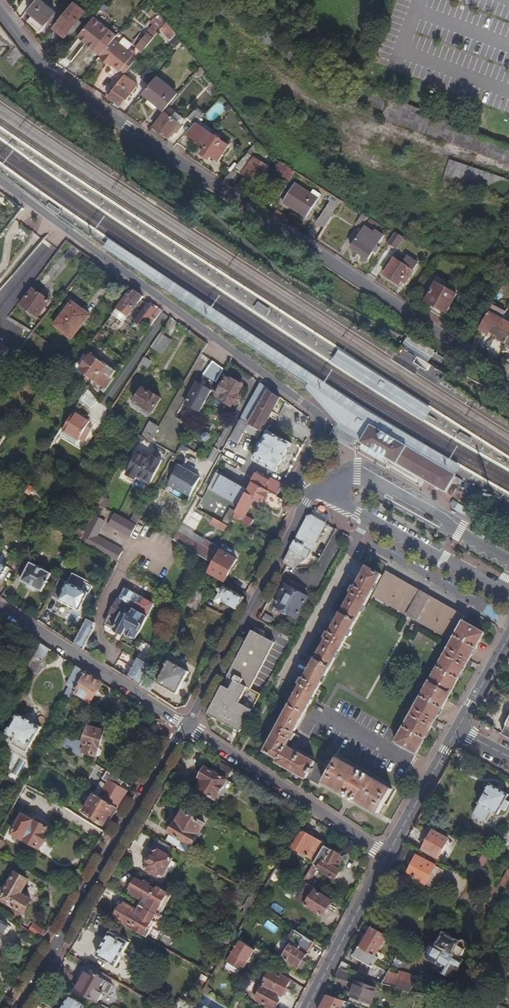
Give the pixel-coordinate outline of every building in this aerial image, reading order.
[(56,12),(40,0),(36,0),(27,11),(33,15),(28,21),(41,31),(56,12)] [(446,124),(447,120),(366,87),(330,73),(332,69),(242,9),(245,3),(240,0),(222,0),(214,11),(324,83),(322,85),(384,110),(381,117),(424,132),(458,144),(481,152),(505,160),(508,161),(508,146),(446,124)] [(81,20),(79,19),(86,11),(73,1),(53,27),(63,35),(61,38),(65,40),(81,20)] [(168,23),(166,21),(159,29),(170,40),(175,33),(168,23)] [(143,49),(152,38),(146,33),(137,44),(143,49)] [(136,58),(132,55),(133,54),(113,38),(99,57),(98,57),(107,63),(108,61),(112,64),(120,71),(120,70),(124,73),(136,58)] [(3,55),(9,65),(22,57),(16,47),(3,55)] [(198,77),(204,71),(200,66),(194,72),(198,77)] [(135,77),(128,71),(124,75),(131,81),(135,77)] [(130,96),(138,86),(131,81),(124,75),(107,97),(120,107),(126,101),(128,103),(132,98),(130,96)] [(174,97),(153,80),(142,93),(163,110),(174,97)] [(205,115),(213,122),(225,108),(217,101),(205,115)] [(183,119),(169,108),(165,112),(180,123),(183,119)] [(199,119),(203,115),(195,109),(186,118),(194,125),(199,119)] [(180,132),(184,126),(180,123),(165,112),(154,127),(169,138),(170,136),(173,138),(179,131),(180,132)] [(218,165),(233,142),(199,119),(194,125),(186,134),(206,147),(201,154),(218,165)] [(265,153),(256,141),(249,150),(260,160),(265,153)] [(236,165),(243,157),(239,153),(231,161),(232,162),(236,165)] [(267,171),(246,153),(243,157),(236,165),(233,168),(241,174),(254,186),(260,180),(263,183),(267,179),(263,176),(267,171)] [(498,190),(508,195),(508,180),(504,177),(450,160),(443,182),(490,197),(492,191),(496,193),(498,190)] [(233,168),(236,165),(232,162),(226,169),(230,172),(233,168)] [(294,171),(279,162),(274,171),(289,180),(294,171)] [(232,186),(241,174),(233,168),(230,172),(223,180),(232,186)] [(306,217),(321,194),(313,189),(310,194),(295,183),(283,202),(306,217)] [(324,227),(340,200),(331,194),(329,198),(331,199),(317,223),(324,227)] [(286,222),(289,217),(282,213),(279,217),(286,222)] [(361,228),(368,216),(362,213),(355,224),(361,228)] [(379,223),(371,218),(368,222),(377,227),(379,223)] [(378,245),(384,236),(375,230),(374,232),(364,226),(362,230),(359,228),(351,240),(354,242),(350,248),(368,260),(371,255),(373,257),(380,246),(378,245)] [(403,237),(394,232),(387,243),(395,249),(403,237)] [(351,410),(371,422),(380,427),(382,429),(390,434),(407,443),(416,449),(421,452),(423,453),(435,461),(440,463),(441,464),(456,473),(460,466),(365,406),(170,282),(116,247),(111,254),(312,385),(351,410)] [(402,281),(407,274),(411,276),(419,263),(407,255),(402,262),(394,258),(383,274),(400,285),(402,281)] [(406,284),(411,276),(407,274),(402,281),(406,284)] [(450,317),(462,294),(436,280),(424,303),(450,317)] [(125,320),(143,296),(131,288),(114,312),(125,320)] [(37,317),(50,301),(36,291),(24,307),(37,317)] [(71,339),(89,315),(71,301),(53,325),(71,339)] [(143,327),(157,307),(150,302),(135,322),(143,327)] [(502,319),(507,309),(494,302),(480,329),(488,334),(490,331),(494,333),(502,319)] [(502,319),(494,333),(499,336),(497,339),(506,343),(508,338),(508,323),(502,319)] [(32,332),(37,326),(30,321),(25,328),(32,332)] [(160,354),(170,341),(160,334),(157,339),(150,348),(160,354)] [(434,354),(409,339),(403,348),(428,364),(432,357),(434,354)] [(10,349),(4,346),(5,343),(0,340),(0,363),(10,349)] [(72,369),(79,359),(69,351),(65,357),(64,359),(72,369)] [(105,387),(115,373),(90,356),(80,369),(105,387)] [(144,371),(151,361),(144,357),(138,366),(138,367),(144,371)] [(216,383),(225,369),(212,361),(203,375),(216,383)] [(237,396),(243,386),(241,386),(242,384),(234,379),(233,381),(227,377),(215,395),(220,398),(219,399),(230,406),(232,403),(236,406),(241,398),(237,396)] [(184,404),(200,414),(214,390),(198,380),(184,404)] [(249,424),(268,389),(260,383),(240,419),(249,424)] [(317,394),(346,419),(341,427),(350,432),(357,436),(359,437),(362,439),(365,434),(371,422),(351,410),(312,385),(310,387),(317,394)] [(89,407),(97,400),(87,388),(79,400),(89,407)] [(161,398),(150,392),(149,393),(142,389),(133,403),(152,414),(161,398)] [(258,438),(280,397),(268,389),(249,424),(245,431),(258,438)] [(83,441),(89,430),(85,428),(87,423),(89,421),(72,411),(61,429),(83,441)] [(238,444),(243,434),(245,431),(249,424),(240,419),(229,440),(238,444)] [(150,442),(159,427),(151,422),(143,437),(150,442)] [(380,427),(371,422),(365,434),(362,439),(360,442),(368,447),(379,453),(392,460),(404,468),(445,492),(453,479),(455,474),(456,473),(441,464),(440,463),(435,461),(423,453),(421,452),(416,449),(407,443),(404,442),(397,438),(390,434),(382,429),(380,427)] [(276,472),(292,444),(268,430),(252,459),(276,472)] [(241,466),(247,456),(256,440),(243,434),(238,444),(229,440),(221,453),(220,455),(241,466)] [(139,451),(127,474),(135,479),(136,476),(142,466),(147,469),(152,458),(139,451)] [(136,476),(150,484),(162,460),(153,456),(152,458),(147,469),(142,466),(136,476)] [(179,464),(168,484),(190,497),(201,477),(179,464)] [(216,474),(208,488),(239,506),(247,491),(216,474)] [(283,484),(270,478),(269,481),(255,474),(251,482),(252,482),(269,491),(277,495),(283,484)] [(269,491),(252,482),(247,491),(239,506),(236,512),(233,517),(243,522),(254,499),(262,503),(269,491)] [(292,508),(290,503),(286,500),(281,508),(289,513),(292,508)] [(230,508),(221,522),(228,526),(233,517),(236,512),(230,508)] [(328,518),(327,515),(317,509),(314,511),(311,515),(325,522),(328,518)] [(141,516),(134,513),(131,520),(114,513),(108,527),(132,537),(141,516)] [(98,536),(106,521),(95,515),(80,543),(117,563),(124,549),(98,536)] [(306,516),(281,563),(286,566),(293,569),(306,558),(325,522),(311,515),(306,516)] [(221,522),(213,518),(211,522),(210,524),(225,532),(228,526),(221,522)] [(80,539),(85,530),(77,526),(72,535),(80,539)] [(205,548),(208,541),(180,526),(177,532),(205,548)] [(209,561),(217,546),(208,541),(205,548),(177,532),(172,540),(209,561)] [(229,572),(237,559),(221,551),(209,573),(225,581),(225,580),(235,585),(239,577),(229,572)] [(52,574),(24,558),(14,574),(22,578),(20,580),(42,592),(52,574)] [(62,571),(67,563),(61,560),(57,569),(62,571)] [(0,562),(0,584),(10,569),(0,562)] [(371,595),(382,574),(368,566),(356,586),(354,585),(351,591),(352,592),(330,633),(328,631),(324,638),(326,639),(305,678),(302,677),(299,684),(301,685),(264,751),(278,759),(276,762),(318,785),(328,768),(286,746),(290,739),(293,740),(296,734),(294,732),(313,698),(371,595)] [(407,615),(422,591),(386,571),(373,595),(407,615)] [(70,585),(58,578),(50,595),(59,599),(58,601),(79,612),(89,594),(87,593),(70,585)] [(89,588),(73,580),(70,585),(87,593),(88,591),(89,588)] [(237,610),(244,597),(223,585),(220,591),(218,591),(217,591),(216,592),(216,593),(216,594),(217,595),(215,600),(221,604),(222,602),(237,610)] [(297,617),(308,597),(286,585),(275,605),(297,617)] [(134,641),(154,605),(126,589),(120,600),(106,624),(114,629),(113,631),(123,636),(124,635),(134,641)] [(202,604),(206,597),(193,590),(189,597),(202,604)] [(417,621),(431,596),(422,591),(407,615),(417,621)] [(451,640),(465,616),(431,596),(417,621),(451,640)] [(198,611),(202,604),(189,597),(185,605),(198,611)] [(265,613),(262,619),(272,625),(275,619),(265,613)] [(87,619),(74,644),(83,650),(94,628),(94,623),(87,619)] [(416,754),(484,633),(464,621),(452,641),(401,733),(395,742),(416,754)] [(252,688),(274,642),(251,631),(230,669),(242,675),(239,682),(248,687),(252,688)] [(35,674),(49,649),(40,643),(26,669),(35,674)] [(144,679),(151,666),(139,660),(128,679),(140,687),(144,679)] [(174,699),(188,673),(168,661),(154,688),(174,699)] [(74,693),(85,672),(76,666),(66,685),(68,686),(62,697),(70,700),(74,693)] [(239,682),(242,675),(230,669),(227,676),(231,678),(235,680),(239,682)] [(90,703),(102,683),(85,672),(74,693),(90,703)] [(231,689),(235,680),(231,678),(227,687),(231,689)] [(149,692),(153,683),(144,679),(140,687),(149,692)] [(253,710),(239,703),(248,687),(239,682),(235,680),(231,689),(227,687),(223,685),(208,714),(241,732),(253,710)] [(18,714),(7,734),(14,738),(11,744),(27,753),(41,726),(34,723),(25,718),(18,714)] [(36,719),(35,716),(31,714),(27,714),(25,718),(34,723),(36,719)] [(99,748),(103,732),(87,727),(82,743),(70,739),(70,740),(63,738),(61,746),(82,758),(83,753),(98,757),(101,749),(99,748)] [(51,738),(57,741),(60,736),(55,732),(51,738)] [(49,755),(54,747),(50,744),(45,753),(49,755)] [(13,754),(9,764),(13,766),(9,773),(18,777),(26,760),(13,754)] [(393,789),(337,757),(323,782),(378,814),(393,789)] [(228,779),(232,770),(215,760),(210,768),(228,779)] [(222,803),(234,783),(206,768),(205,770),(201,768),(194,781),(200,784),(197,789),(220,802),(222,803)] [(99,795),(98,797),(117,808),(127,791),(121,788),(119,787),(122,781),(106,772),(101,779),(106,782),(105,784),(99,795)] [(99,795),(105,784),(102,782),(95,793),(99,795)] [(508,804),(508,802),(506,800),(508,796),(508,795),(489,783),(478,803),(479,804),(473,813),(487,821),(493,811),(498,814),(501,809),(505,811),(508,804)] [(106,828),(117,808),(98,797),(93,794),(82,812),(103,824),(102,826),(106,828)] [(285,800),(275,794),(271,801),(281,807),(285,800)] [(186,855),(204,825),(182,812),(176,823),(174,823),(168,833),(169,834),(165,840),(177,847),(176,849),(186,855)] [(37,850),(48,830),(21,815),(17,822),(14,821),(7,833),(37,850)] [(315,861),(325,845),(303,831),(293,847),(315,861)] [(438,860),(450,840),(434,831),(422,850),(438,860)] [(161,879),(172,859),(166,856),(171,848),(159,841),(143,869),(161,879)] [(315,861),(303,880),(309,884),(319,869),(335,879),(340,870),(336,868),(338,864),(335,862),(340,854),(325,845),(315,861)] [(338,864),(343,856),(340,854),(335,862),(338,864)] [(425,885),(435,866),(417,856),(406,874),(425,885)] [(482,868),(488,858),(483,856),(478,865),(482,868)] [(278,882),(284,873),(276,868),(271,877),(278,882)] [(508,871),(500,885),(508,890),(508,871)] [(17,895),(25,881),(14,874),(0,899),(0,900),(23,913),(30,902),(17,895)] [(155,915),(167,893),(160,889),(157,887),(155,891),(137,881),(136,881),(133,882),(131,886),(132,889),(130,893),(142,901),(140,906),(155,915)] [(331,902),(306,885),(296,900),(321,917),(331,902)] [(254,905),(258,898),(250,894),(242,908),(250,913),(254,905)] [(155,923),(151,921),(136,912),(123,905),(121,909),(118,909),(116,913),(117,915),(116,917),(135,928),(133,931),(146,939),(155,923)] [(155,915),(140,906),(136,912),(151,921),(155,915)] [(267,920),(263,926),(275,934),(279,928),(267,920)] [(9,927),(0,921),(0,935),(3,936),(9,927)] [(40,941),(46,932),(31,923),(26,931),(40,941)] [(374,956),(386,936),(372,928),(360,948),(374,956)] [(297,968),(313,943),(294,931),(287,941),(291,944),(282,959),(297,968)] [(231,944),(235,937),(237,934),(232,932),(225,944),(230,947),(231,944)] [(115,968),(128,943),(109,933),(96,957),(115,968)] [(460,960),(468,947),(467,944),(462,941),(459,941),(458,943),(445,934),(438,945),(436,944),(432,945),(426,955),(428,959),(444,968),(441,974),(448,978),(453,968),(458,971),(463,962),(460,960)] [(253,955),(255,952),(240,944),(241,941),(235,937),(231,944),(237,948),(227,964),(242,973),(247,964),(253,955)] [(374,965),(378,958),(374,956),(360,948),(359,947),(353,957),(371,967),(366,979),(381,985),(388,974),(388,973),(374,965)] [(399,965),(402,960),(401,959),(403,956),(400,954),(392,966),(395,968),(398,964),(399,965)] [(212,977),(219,964),(214,962),(207,974),(212,977)] [(348,972),(350,967),(342,963),(339,968),(348,972)] [(349,983),(353,974),(348,972),(339,968),(334,977),(349,983)] [(100,992),(105,982),(84,970),(73,990),(90,1000),(96,990),(100,992)] [(290,980),(270,971),(254,1000),(270,1007),(276,1007),(279,1001),(274,999),(277,994),(282,996),(290,980)] [(413,989),(415,984),(395,979),(388,974),(381,985),(400,990),(415,994),(416,990),(413,989)] [(376,989),(356,982),(348,1004),(360,1007),(369,1007),(376,989)] [(202,994),(198,1000),(208,1006),(207,1007),(227,1007),(202,994)] [(343,1002),(327,996),(320,1007),(341,1007),(343,1002)] [(69,998),(63,1007),(86,1007),(69,998)] [(193,1007),(180,999),(175,1007),(193,1007)]
